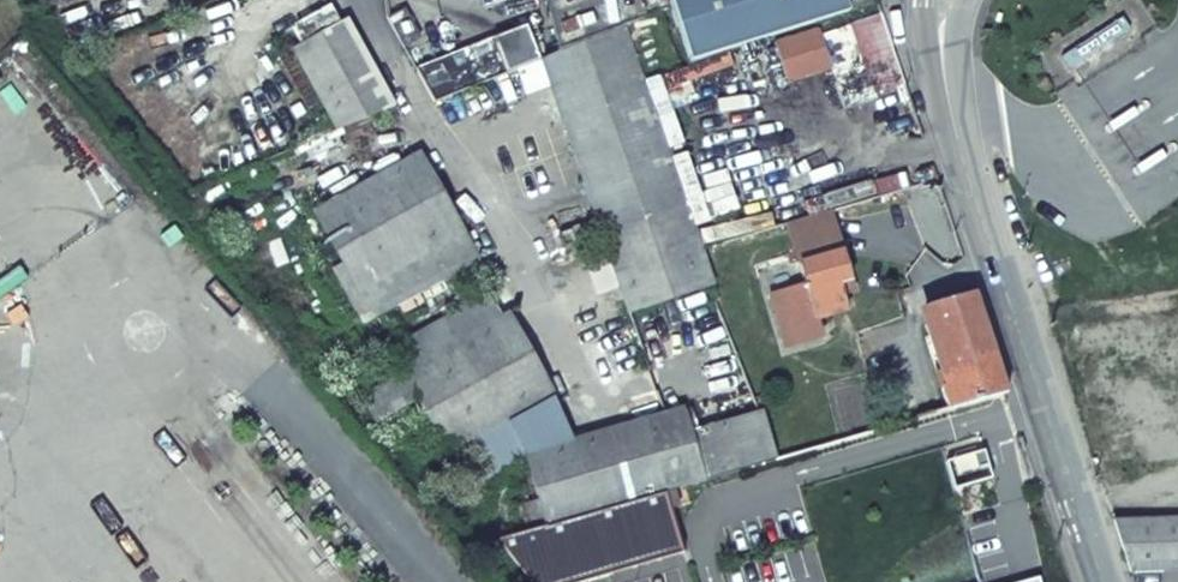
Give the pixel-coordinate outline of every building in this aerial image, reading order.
[(557,47),(659,12),(672,8),(670,0),(546,0),(557,47)] [(850,12),(848,5),(846,0),(683,0),(703,65),(850,12)] [(560,116),(646,85),(653,83),(679,73),(659,12),(539,56),(560,116)] [(874,93),(904,83),(882,15),(850,26),(864,65),(874,93)] [(292,49),(337,128),(395,105),(347,20),(292,49)] [(817,26),(772,42),(786,82),(831,66),(820,36),(817,26)] [(820,36),(831,66),(834,75),(864,65),(850,26),(820,36)] [(492,36),(435,60),(449,95),(507,70),(492,36)] [(843,103),(874,93),(864,65),(834,75),(843,103)] [(603,241),(689,211),(646,85),(560,116),(603,241)] [(348,298),(463,233),(419,154),(315,211),(344,263),(333,269),(348,298)] [(689,211),(603,241),(629,313),(714,283),(689,211)] [(799,262),(840,250),(828,211),(787,223),(799,262)] [(809,340),(814,356),(842,348),(831,313),(847,310),(839,285),(850,281),(840,250),(799,262),(804,282),(770,292),(780,329),(790,326),(796,344),(809,340)] [(449,448),(505,418),(554,390),(509,310),(500,315),(488,293),(464,306),(465,310),(395,347),(408,371),(422,399),(449,448)] [(936,337),(951,383),(942,387),(950,409),(1007,393),(991,343),(974,293),(927,310),(936,337)] [(720,422),(758,411),(720,299),(683,313),(720,422)] [(790,326),(780,329),(785,347),(796,344),(790,326)] [(927,340),(942,387),(951,383),(936,337),(927,340)] [(391,415),(422,399),(408,371),(370,392),(391,415)] [(666,490),(777,457),(762,409),(758,411),(720,422),(687,431),(680,409),(525,454),(525,457),(538,500),(546,526),(666,490)] [(470,488),(525,457),(525,454),(505,418),(449,448),(470,488)] [(948,446),(953,462),(985,453),(980,437),(948,446)] [(684,554),(666,490),(546,526),(529,531),(499,540),(535,581),(589,581),(684,554)] [(529,531),(546,526),(538,500),(520,505),(529,531)] [(1131,574),(1177,572),(1177,517),(1113,520),(1131,574)]
